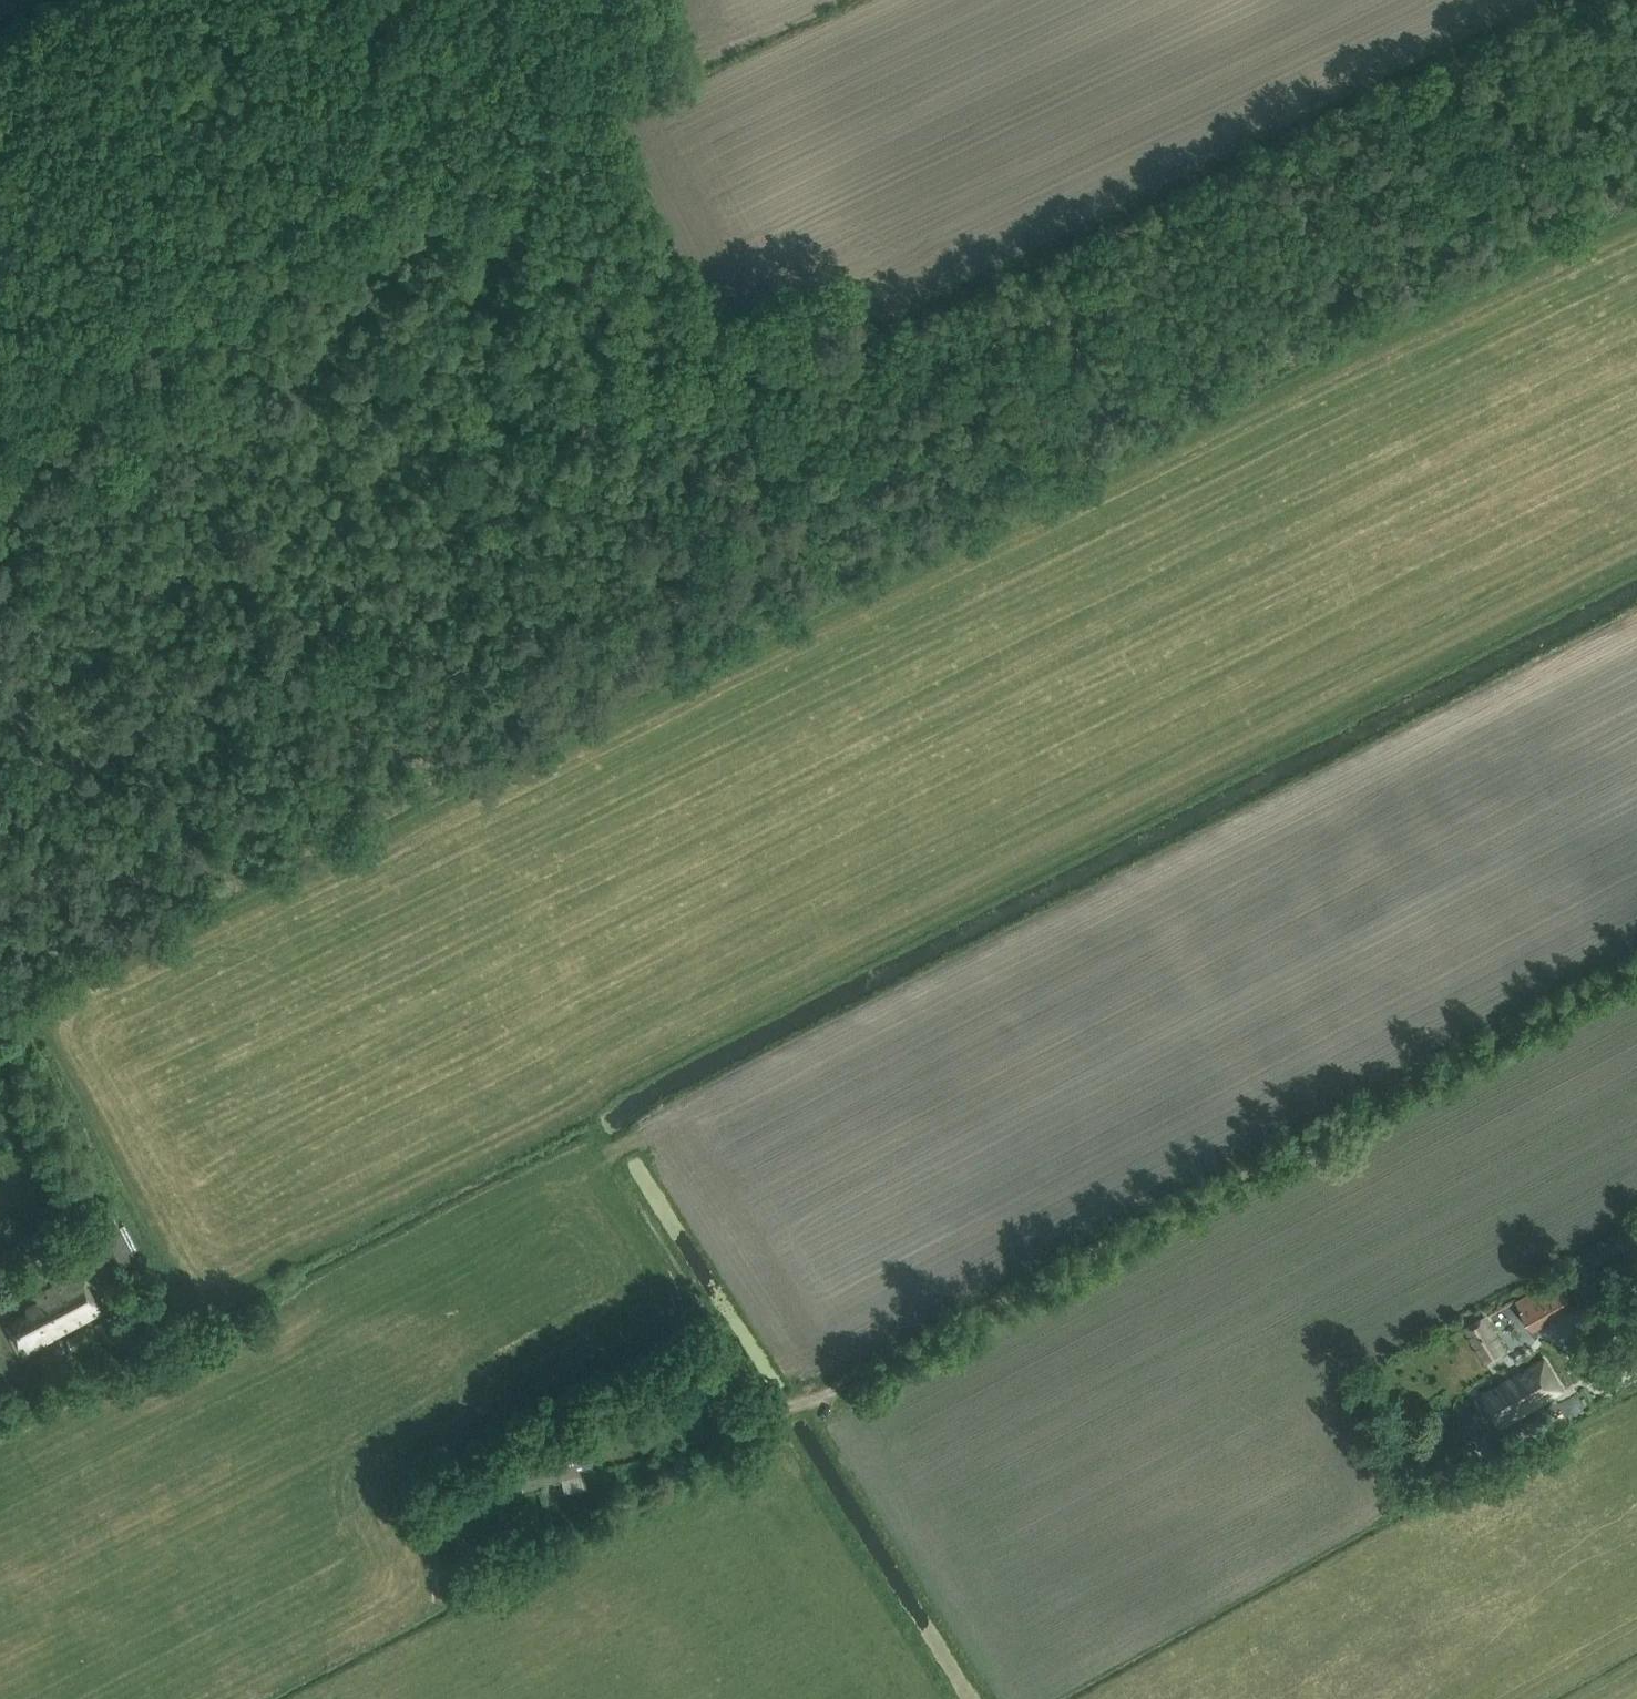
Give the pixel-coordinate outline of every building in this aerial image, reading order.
[(136,1257),(117,1221),(91,1236),(110,1271),(136,1257)] [(1557,1275),(1516,1300),(1534,1331),(1575,1306),(1557,1275)] [(28,1350),(101,1311),(85,1282),(72,1289),(67,1280),(36,1297),(41,1306),(8,1323),(19,1344),(23,1341),(28,1350)] [(1484,1364),(1508,1351),(1486,1314),(1463,1328),(1484,1364)] [(1483,1394),(1500,1425),(1562,1390),(1545,1359),(1483,1394)] [(543,1483),(542,1480),(593,1470),(584,1431),(538,1439),(540,1447),(514,1453),(523,1488),(543,1483)]
